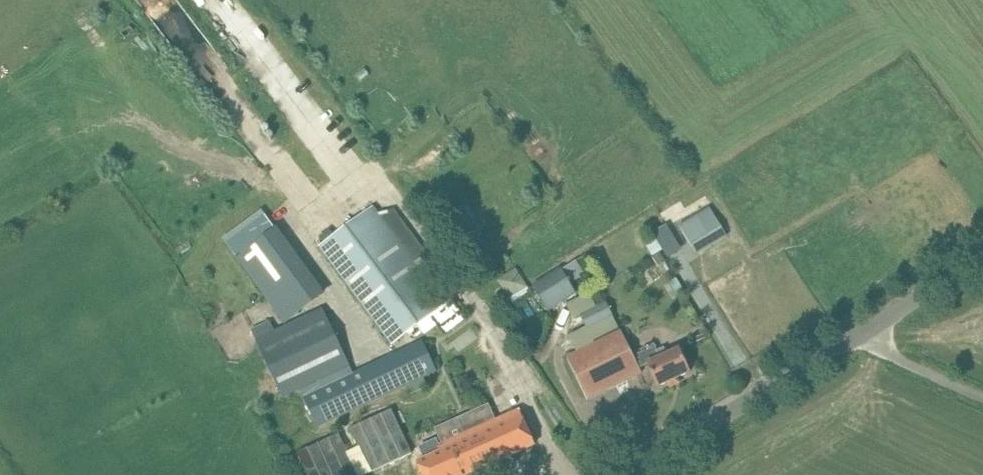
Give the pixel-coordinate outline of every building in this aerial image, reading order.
[(319,247),(392,344),(446,303),(374,207),(319,247)] [(708,208),(679,226),(697,254),(725,236),(708,208)] [(680,249),(666,224),(652,233),(667,258),(680,249)] [(323,292),(275,228),(235,258),(283,322),(323,292)] [(499,279),(512,300),(532,288),(519,266),(499,279)] [(561,269),(534,286),(547,308),(575,292),(561,269)] [(580,315),(591,336),(616,324),(605,303),(580,315)] [(348,367),(321,309),(255,340),(281,398),(348,367)] [(449,360),(481,347),(474,331),(443,343),(449,360)] [(621,332),(568,358),(588,399),(641,372),(639,367),(647,364),(657,386),(690,371),(680,348),(662,356),(656,343),(641,350),(643,354),(634,358),(621,332)] [(351,373),(304,394),(305,397),(318,425),(319,426),(436,372),(421,340),(351,373)] [(418,463),(422,473),(423,474),(466,474),(535,444),(526,426),(519,409),(485,424),(479,411),(461,420),(467,432),(438,445),(436,441),(421,448),(426,459),(418,463)]
